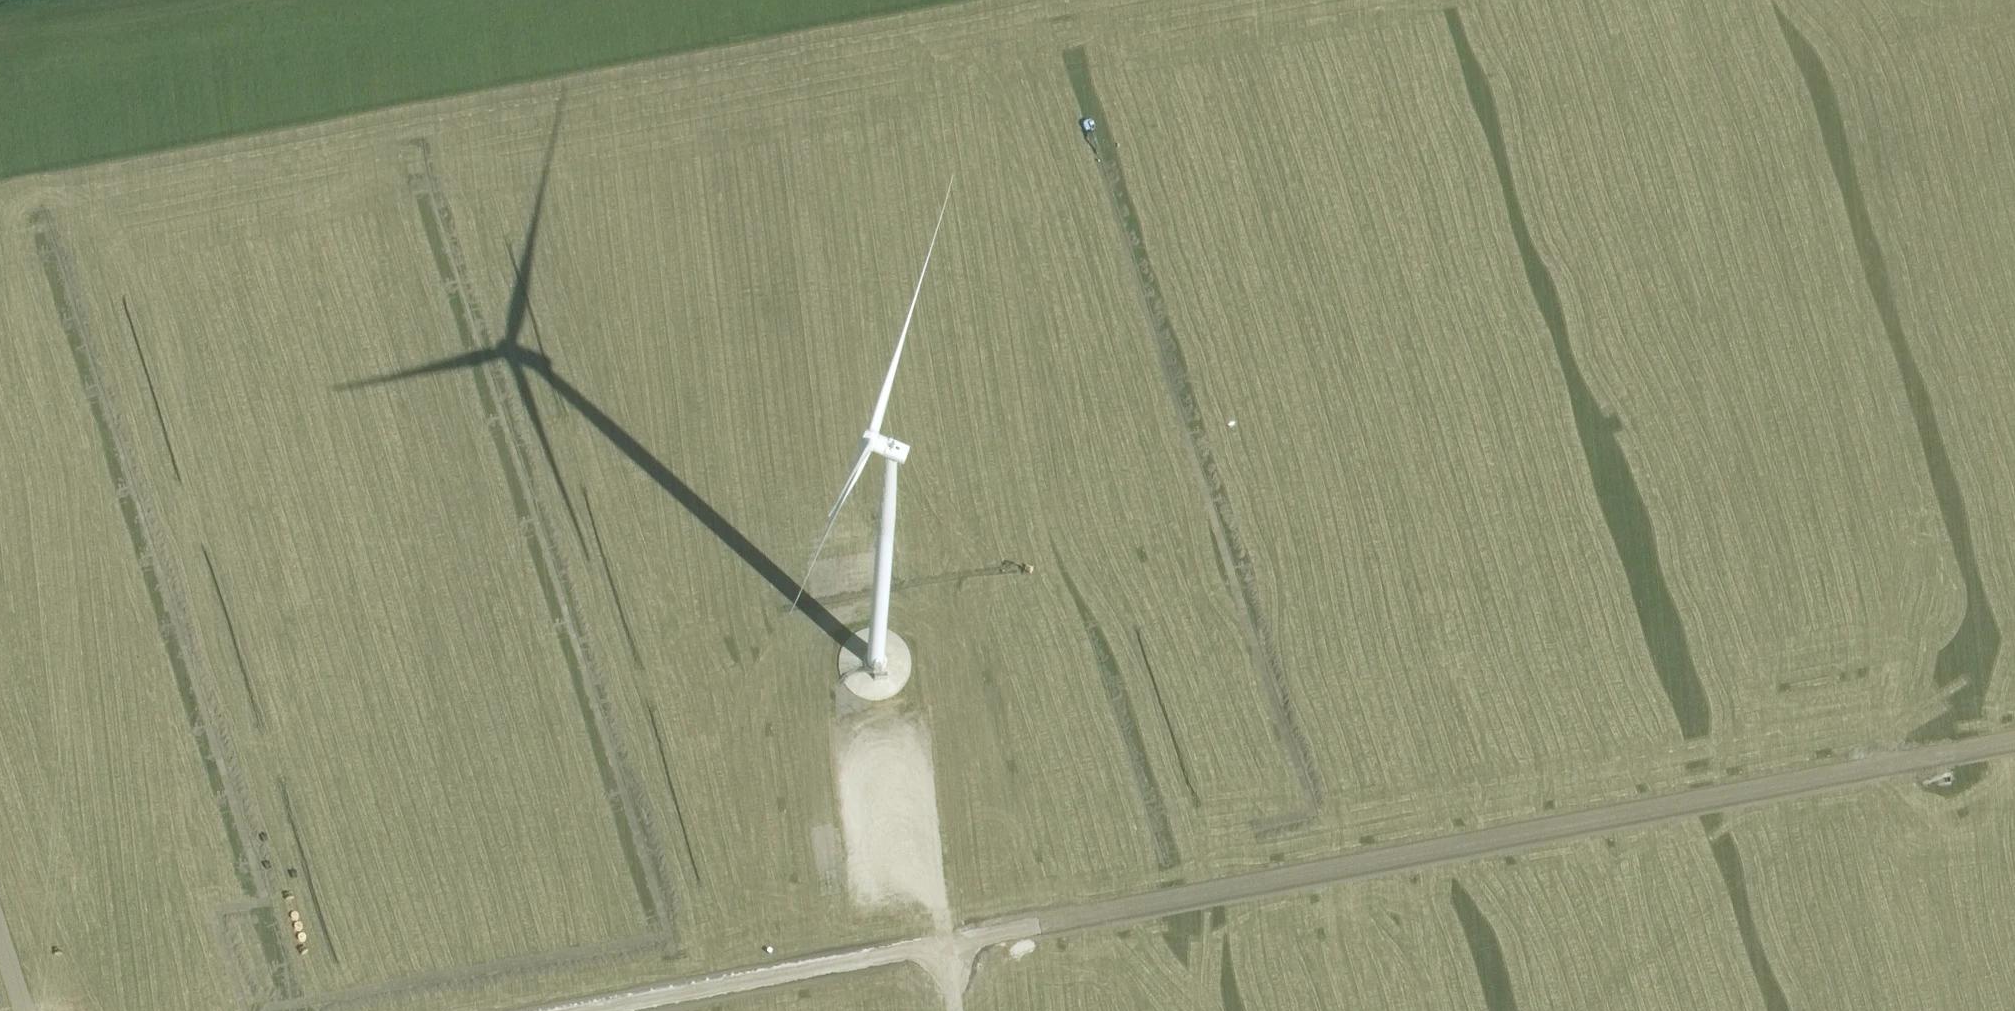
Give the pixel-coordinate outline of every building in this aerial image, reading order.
[(861,658),(860,662),(860,666),(861,669),(864,673),(867,675),(871,677),(876,677),(880,675),(883,672),(885,670),(886,666),(887,663),(886,658),(883,654),(879,651),(875,650),(870,650),(866,653),(863,655),(861,658)]
